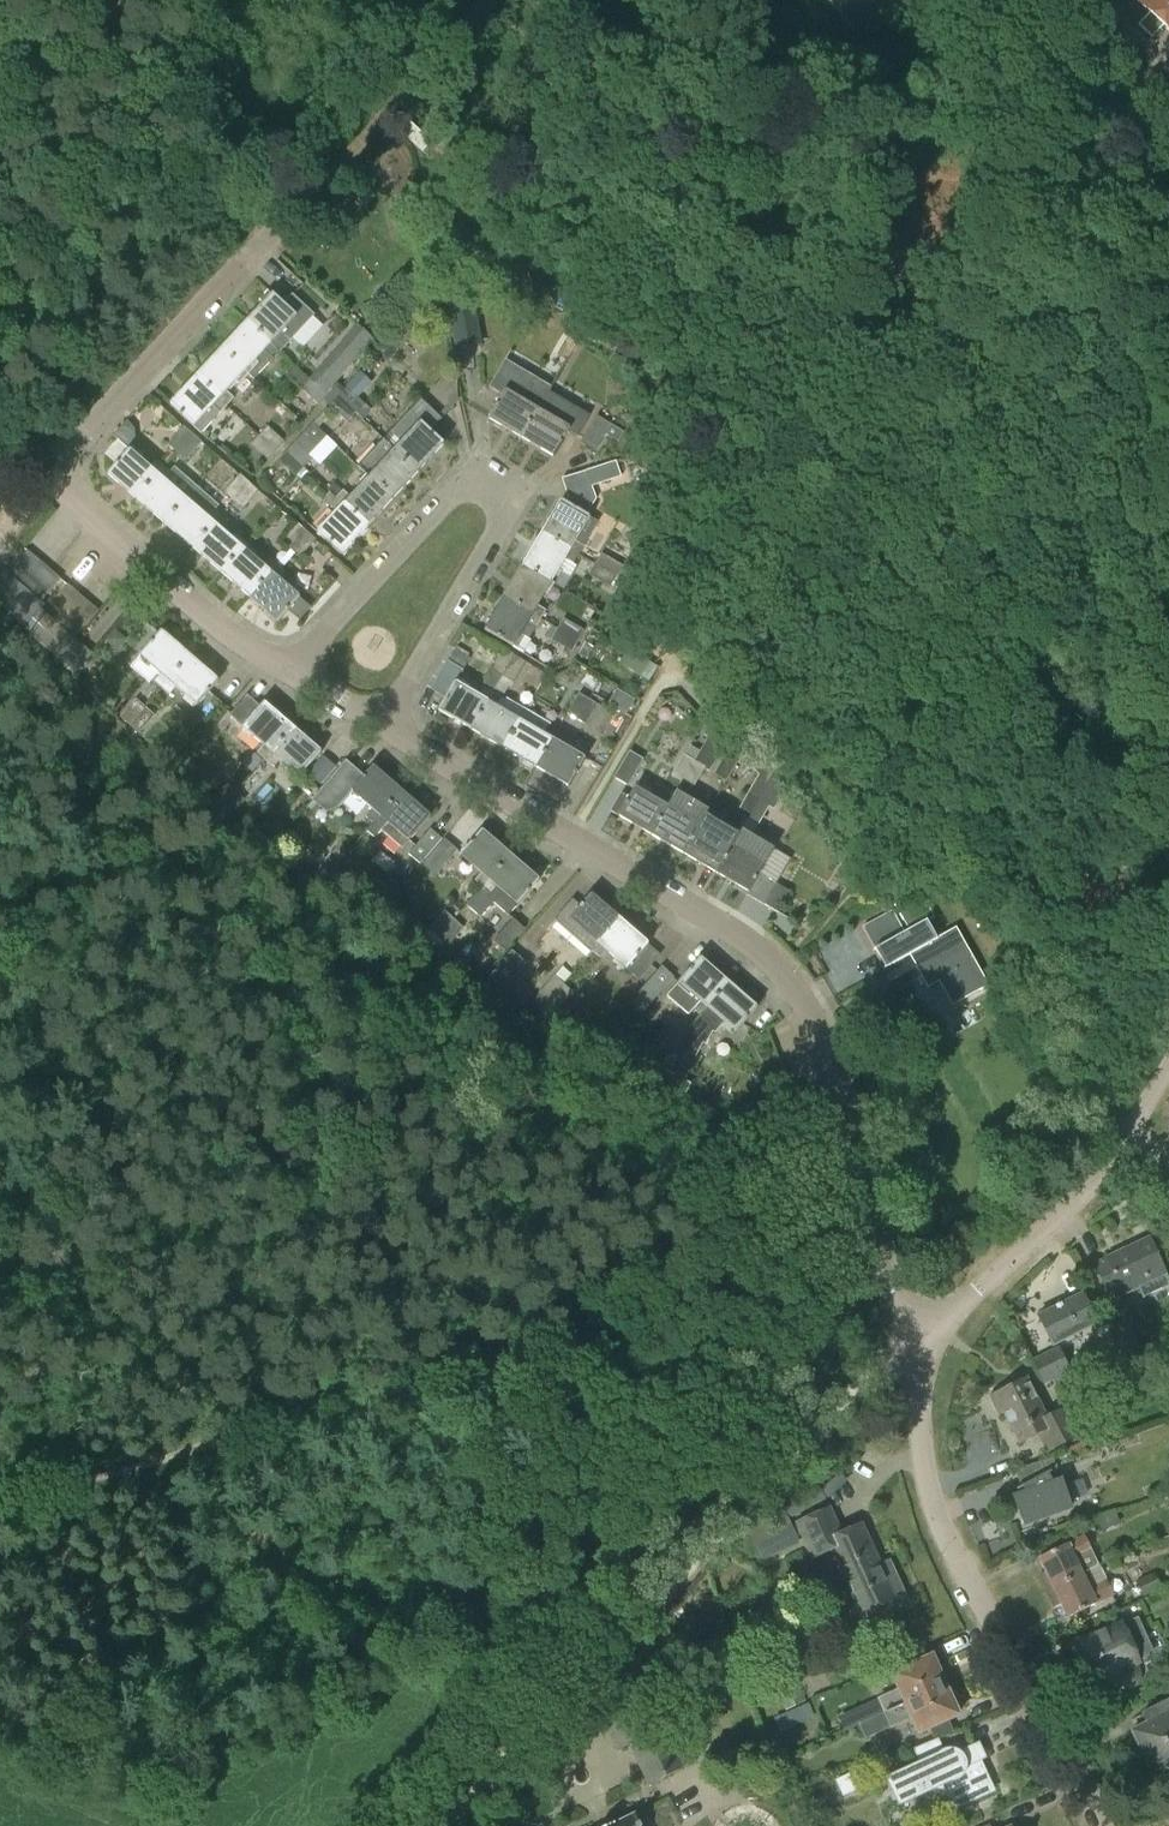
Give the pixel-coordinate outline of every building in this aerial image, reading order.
[(752,15),(766,0),(736,0),(752,15)] [(1139,5),(1149,14),(1138,26),(1152,38),(1162,27),(1168,33),(1168,0),(1143,0),(1139,5)] [(399,132),(422,153),(437,137),(415,115),(399,132)] [(314,237),(325,247),(338,233),(327,223),(314,237)] [(470,279),(445,283),(456,348),(481,344),(470,279)] [(272,295),(246,323),(277,351),(277,350),(279,352),(280,351),(312,316),(313,315),(291,295),(290,296),(291,297),(283,305),(272,295)] [(586,326),(584,326),(575,320),(556,352),(566,358),(586,326)] [(277,351),(246,323),(221,351),(244,373),(253,381),(278,352),(277,351)] [(244,373),(221,351),(195,378),(225,406),(233,398),(226,392),(244,373)] [(310,382),(327,398),(329,400),(327,403),(334,396),(339,392),(319,372),(310,382)] [(334,396),(354,415),(359,418),(368,409),(357,399),(371,383),(360,372),(340,393),(339,392),(334,396)] [(200,433),(219,413),(225,406),(195,378),(170,405),(200,433)] [(324,400),(324,401),(327,398),(310,382),(302,390),(320,406),(324,400)] [(542,401),(509,382),(488,418),(520,437),(542,401)] [(334,396),(327,403),(348,422),(354,415),(334,396)] [(399,444),(393,449),(417,472),(443,444),(430,430),(441,420),(421,399),(389,434),(399,444)] [(551,407),(542,401),(520,437),(553,456),(568,430),(545,416),(551,407)] [(606,435),(618,442),(624,432),(596,416),(580,443),(596,452),(606,435)] [(295,442),(286,452),(303,469),(311,460),(307,456),(325,437),(312,425),(295,443),(295,442)] [(167,445),(186,461),(201,444),(183,427),(167,445)] [(267,427),(259,436),(277,451),(285,443),(267,427)] [(269,461),(277,451),(259,436),(251,445),(269,461)] [(417,472),(393,449),(383,440),(357,468),(368,478),(392,499),(417,472)] [(107,474),(136,499),(163,468),(155,461),(148,469),(117,442),(105,456),(115,465),(107,474)] [(296,478),(303,469),(286,452),(279,461),(296,478)] [(586,472),(591,488),(621,478),(616,462),(586,472)] [(163,468),(136,499),(165,524),(196,488),(175,470),(171,475),(163,468)] [(224,493),(233,501),(248,483),(240,476),(224,493)] [(341,490),(334,498),(365,527),(392,499),(368,478),(349,498),(341,490)] [(677,489),(663,482),(656,496),(670,503),(677,489)] [(258,492),(248,483),(233,501),(242,509),(258,492)] [(196,488),(165,524),(192,548),(219,518),(213,513),(218,507),(196,488)] [(341,553),(365,527),(334,498),(327,506),(335,514),(318,532),(341,553)] [(542,534),(578,556),(584,546),(598,524),(588,518),(561,502),(542,534)] [(220,532),(226,524),(219,518),(192,548),(221,573),(241,550),(220,532)] [(281,542),(290,550),(305,532),(297,525),(281,542)] [(283,574),(280,571),(295,555),(299,558),(314,540),(305,532),(290,550),(290,551),(276,567),(275,567),(249,597),(278,622),(288,611),(299,620),(309,609),(277,581),(283,574)] [(563,560),(572,566),(578,556),(542,534),(523,566),(550,582),(563,560)] [(268,560),(261,568),(241,550),(221,573),(249,597),(275,567),(268,560)] [(7,575),(18,584),(37,562),(26,553),(7,575)] [(594,566),(626,582),(632,572),(600,555),(595,565),(594,566)] [(29,593),(48,572),(37,562),(18,584),(29,593)] [(545,613),(536,607),(550,582),(523,566),(504,598),(541,619),(545,613)] [(626,582),(594,566),(589,576),(620,593),(626,582)] [(41,603),(29,593),(18,584),(7,575),(0,569),(0,608),(22,627),(42,604),(41,603)] [(48,572),(29,593),(41,603),(59,581),(48,572)] [(51,606),(59,612),(75,594),(67,587),(51,606)] [(75,594),(59,612),(70,621),(85,603),(75,594)] [(529,640),(534,630),(541,619),(504,598),(485,631),(512,647),(519,635),(529,640)] [(98,613),(95,610),(85,603),(70,621),(64,628),(63,630),(41,610),(23,631),(29,636),(72,673),(89,653),(75,640),(98,613)] [(563,620),(557,629),(578,641),(584,632),(563,620)] [(114,629),(104,640),(116,650),(126,639),(114,629)] [(571,653),(578,641),(557,629),(550,641),(571,653)] [(154,683),(161,689),(189,658),(160,633),(139,657),(161,676),(154,683)] [(597,641),(588,636),(577,655),(586,660),(597,641)] [(471,729),(492,694),(483,689),(479,698),(454,683),(468,658),(450,648),(427,687),(446,697),(438,710),(471,729)] [(627,649),(618,664),(647,683),(657,668),(627,649)] [(502,677),(514,656),(504,650),(492,671),(491,671),(486,679),(497,686),(502,677)] [(524,662),(514,656),(502,677),(512,683),(524,662)] [(196,706),(217,682),(189,658),(161,689),(145,709),(129,728),(138,735),(171,698),(169,696),(176,689),(196,706)] [(615,689),(608,702),(625,712),(633,700),(615,689)] [(471,729),(504,748),(519,721),(526,711),(503,698),(502,700),(492,695),(492,694),(471,729)] [(583,725),(595,705),(588,701),(578,695),(566,715),(583,725)] [(119,719),(129,728),(145,709),(135,701),(119,719)] [(256,754),(264,761),(291,728),(263,704),(243,727),(264,746),(256,754)] [(519,721),(504,748),(536,767),(556,732),(548,727),(543,735),(519,721)] [(320,753),(291,728),(264,761),(272,768),(279,759),(300,777),(320,753)] [(566,737),(556,732),(536,767),(568,785),(584,759),(561,746),(566,737)] [(709,736),(694,761),(681,783),(693,789),(704,770),(709,773),(725,744),(709,736)] [(614,778),(627,786),(642,760),(629,752),(614,778)] [(713,776),(725,783),(738,760),(726,754),(713,776)] [(670,777),(681,783),(694,761),(683,755),(670,777)] [(736,815),(746,821),(775,772),(762,757),(758,777),(736,815)] [(346,762),(312,801),(326,813),(335,810),(351,792),(372,810),(365,818),(372,824),(399,792),(372,768),(363,778),(346,762)] [(788,787),(775,772),(746,821),(757,827),(769,808),(774,811),(788,787)] [(205,804),(217,815),(235,794),(224,784),(205,804)] [(618,815),(651,834),(672,799),(662,794),(657,802),(634,788),(618,815)] [(428,817),(399,792),(372,824),(366,832),(374,840),(381,832),(401,850),(408,842),(407,841),(428,817)] [(672,799),(651,834),(684,854),(708,812),(676,793),(672,799)] [(244,802),(235,794),(217,815),(225,822),(244,802)] [(708,812),(684,854),(716,872),(740,831),(708,812)] [(430,829),(408,854),(420,864),(441,839),(430,829)] [(475,882),(483,888),(510,856),(481,831),(460,856),(482,874),(475,882)] [(773,850),(740,831),(716,872),(748,892),(747,894),(764,905),(775,884),(758,874),(764,865),(773,850)] [(424,864),(436,875),(457,851),(444,840),(424,864)] [(318,868),(327,876),(344,857),(336,849),(318,868)] [(510,856),(483,888),(489,894),(486,898),(508,917),(518,905),(517,904),(538,880),(510,856)] [(354,866),(344,857),(327,876),(336,885),(354,866)] [(556,921),(594,954),(620,923),(590,895),(583,889),(556,921)] [(917,892),(891,906),(906,932),(874,949),(885,968),(909,955),(920,975),(926,989),(938,983),(951,1007),(987,987),(955,929),(936,939),(926,921),(931,918),(917,892)] [(416,945),(427,952),(455,921),(445,911),(416,945)] [(493,942),(504,952),(523,930),(512,920),(493,942)] [(463,929),(455,921),(427,952),(436,959),(463,929)] [(658,956),(620,923),(594,954),(599,959),(606,951),(639,979),(658,956)] [(481,989),(495,1001),(526,965),(511,952),(481,985),(483,986),(481,989)] [(693,1008),(700,1014),(726,985),(697,959),(666,995),(688,1014),(693,1008)] [(638,994),(650,1004),(673,977),(661,967),(641,990),(638,994)] [(553,977),(538,994),(547,1002),(562,985),(553,977)] [(562,985),(547,1002),(556,1010),(571,993),(562,985)] [(700,1014),(680,1040),(689,1047),(683,1055),(683,1060),(688,1054),(696,1057),(702,1043),(705,1046),(712,1031),(715,1034),(722,1027),(732,1035),(754,1010),(726,985),(700,1014)] [(547,1002),(533,1018),(548,1031),(561,1014),(556,1010),(547,1002)] [(651,1072),(679,1041),(669,1032),(655,1049),(651,1045),(636,1063),(649,1076),(651,1072)] [(680,1040),(679,1041),(651,1072),(686,1093),(691,1085),(685,1082),(690,1073),(684,1070),(683,1060),(683,1055),(689,1047),(680,1040)] [(1107,1294),(1119,1289),(1121,1294),(1137,1286),(1144,1299),(1168,1287),(1168,1282),(1148,1237),(1105,1258),(1106,1260),(1093,1266),(1107,1294)] [(1091,1298),(1088,1300),(1084,1291),(1036,1315),(1052,1349),(1062,1344),(1063,1346),(1072,1342),(1071,1340),(1100,1325),(1093,1309),(1096,1308),(1091,1298)] [(1130,1331),(1126,1323),(1112,1329),(1110,1330),(1123,1359),(1140,1351),(1130,1331)] [(1046,1392),(1055,1388),(1073,1383),(1071,1375),(1058,1347),(1031,1361),(1046,1392)] [(1140,1351),(1123,1359),(1130,1373),(1146,1365),(1140,1351)] [(1082,1436),(1067,1407),(1046,1417),(1027,1377),(987,1396),(998,1418),(1003,1415),(1017,1446),(1037,1437),(1045,1454),(1082,1436)] [(1082,1442),(1065,1450),(1068,1455),(1084,1448),(1082,1442)] [(1052,1458),(1017,1470),(1023,1485),(1021,1486),(1024,1494),(1012,1498),(1021,1524),(1070,1507),(1060,1481),(1053,1484),(1047,1474),(1056,1469),(1052,1458)] [(781,1503),(790,1520),(825,1501),(816,1484),(781,1503)] [(796,1524),(812,1560),(830,1552),(861,1621),(905,1600),(888,1563),(880,1566),(861,1526),(840,1535),(829,1510),(796,1524)] [(749,1535),(761,1561),(799,1544),(787,1517),(749,1535)] [(1037,1577),(1045,1593),(1087,1572),(1080,1558),(1091,1553),(1083,1537),(1037,1560),(1044,1574),(1037,1577)] [(1094,1587),(1087,1572),(1045,1593),(1052,1608),(1059,1605),(1066,1619),(1112,1597),(1105,1581),(1094,1587)] [(1144,1597),(1159,1590),(1152,1575),(1137,1582),(1144,1597)] [(1138,1674),(1138,1673),(1134,1664),(1153,1655),(1137,1620),(1078,1644),(1087,1664),(1085,1664),(1090,1677),(1093,1676),(1095,1682),(1113,1673),(1117,1682),(1119,1685),(1120,1686),(1121,1687),(1124,1688),(1125,1688),(1126,1689),(1128,1689),(1129,1688),(1132,1688),(1134,1686),(1136,1684),(1137,1683),(1138,1681),(1138,1680),(1138,1679),(1138,1677),(1138,1676),(1138,1674)] [(868,1721),(874,1719),(944,1687),(938,1675),(941,1674),(934,1659),(932,1660),(931,1657),(890,1675),(897,1691),(862,1708),(868,1721)] [(810,1674),(821,1669),(817,1658),(805,1662),(810,1674)] [(601,1698),(622,1749),(634,1744),(651,1786),(679,1771),(643,1681),(601,1698)] [(950,1700),(944,1687),(874,1719),(876,1723),(886,1719),(890,1730),(910,1721),(916,1735),(957,1717),(955,1713),(958,1712),(952,1699),(950,1700)] [(1142,1753),(1168,1739),(1168,1699),(1142,1712),(1147,1723),(1131,1730),(1142,1753)] [(778,1727),(813,1719),(810,1704),(775,1712),(778,1727)] [(1142,1753),(1152,1775),(1168,1766),(1168,1767),(1168,1739),(1142,1753)] [(937,1758),(900,1775),(909,1794),(917,1792),(924,1790),(931,1789),(937,1789),(942,1790),(944,1790),(948,1792),(950,1794),(953,1798),(954,1802),(952,1810),(993,1791),(973,1747),(958,1754),(956,1753),(954,1752),(953,1752),(951,1751),(948,1751),(946,1752),(944,1752),(943,1753),(940,1754),(939,1755),(937,1758)] [(863,1788),(855,1772),(835,1781),(842,1798),(863,1788)] [(493,1825),(508,1825),(511,1822),(498,1813),(491,1824),(493,1825)] [(634,1816),(614,1825),(614,1824),(610,1825),(639,1825),(634,1816)]
